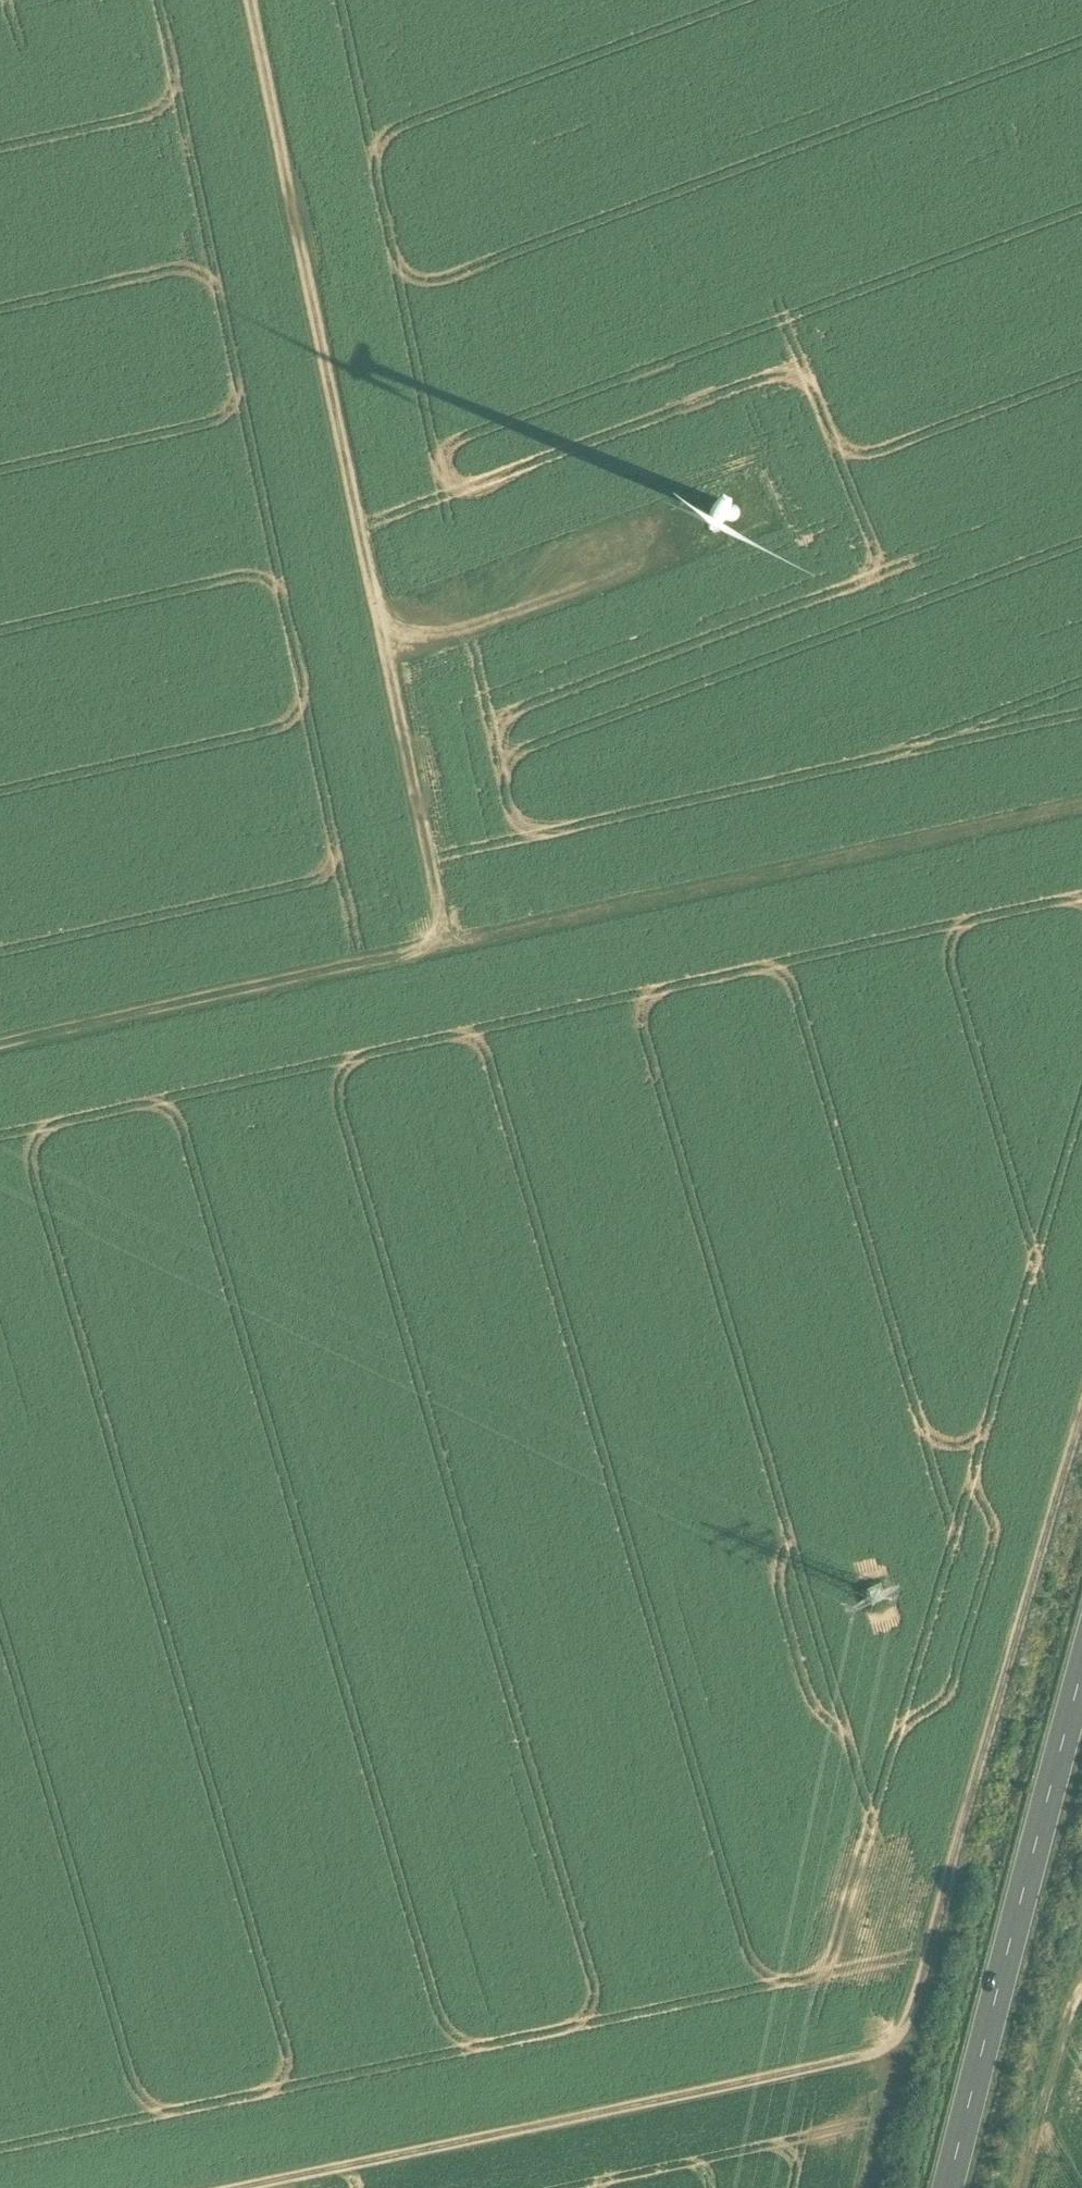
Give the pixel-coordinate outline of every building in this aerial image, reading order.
[(716,517),(710,519),(713,534),(720,532),(716,517)]
